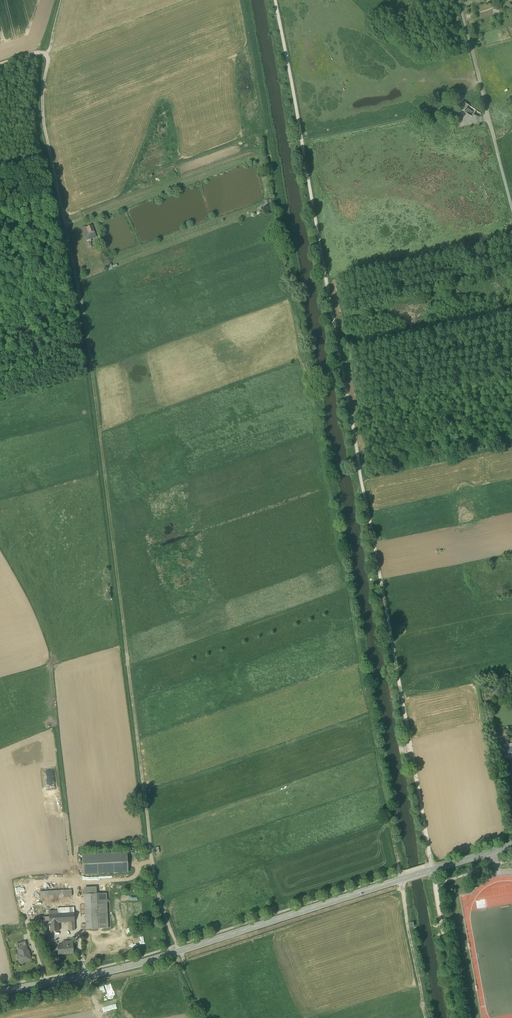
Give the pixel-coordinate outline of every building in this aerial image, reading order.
[(267,207),(265,203),(260,206),(264,212),(269,209),(267,207)] [(82,854),(83,874),(128,872),(127,852),(82,854)] [(42,890),(42,898),(72,897),(71,889),(42,890)] [(106,893),(97,894),(98,929),(108,928),(106,893)] [(86,929),(98,929),(97,894),(84,894),(86,924),(86,929)] [(74,922),(74,913),(58,914),(58,911),(49,911),(49,917),(43,917),(43,932),(52,932),(59,931),(58,922),(68,922),(69,931),(75,930),(74,922)] [(53,946),(52,932),(43,932),(44,946),(53,946)] [(58,946),(58,954),(73,953),(72,941),(64,942),(64,943),(62,943),(63,945),(58,946)] [(20,963),(21,964),(24,963),(24,962),(31,960),(28,952),(27,952),(26,946),(17,948),(19,954),(17,955),(18,956),(17,957),(18,959),(19,960),(20,963)]
